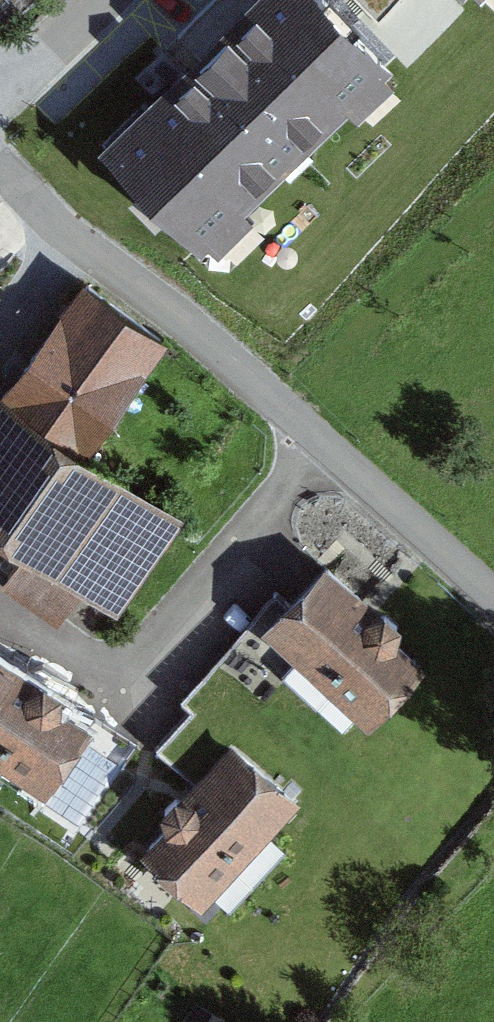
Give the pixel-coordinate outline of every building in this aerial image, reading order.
[(211,253),(383,85),(300,0),(258,0),(107,147),(211,253)] [(98,283),(22,392),(0,376),(0,508),(50,546),(28,575),(76,611),(99,582),(130,606),(194,522),(102,453),(181,341),(98,283)] [(418,642),(343,567),(282,627),(378,723),(432,669),(411,648),(418,642)] [(60,797),(105,733),(76,712),(83,702),(0,644),(0,755),(60,797)] [(191,715),(162,745),(194,775),(222,744),(191,715)] [(312,806),(247,742),(179,810),(192,822),(165,849),(217,900),(312,806)]
